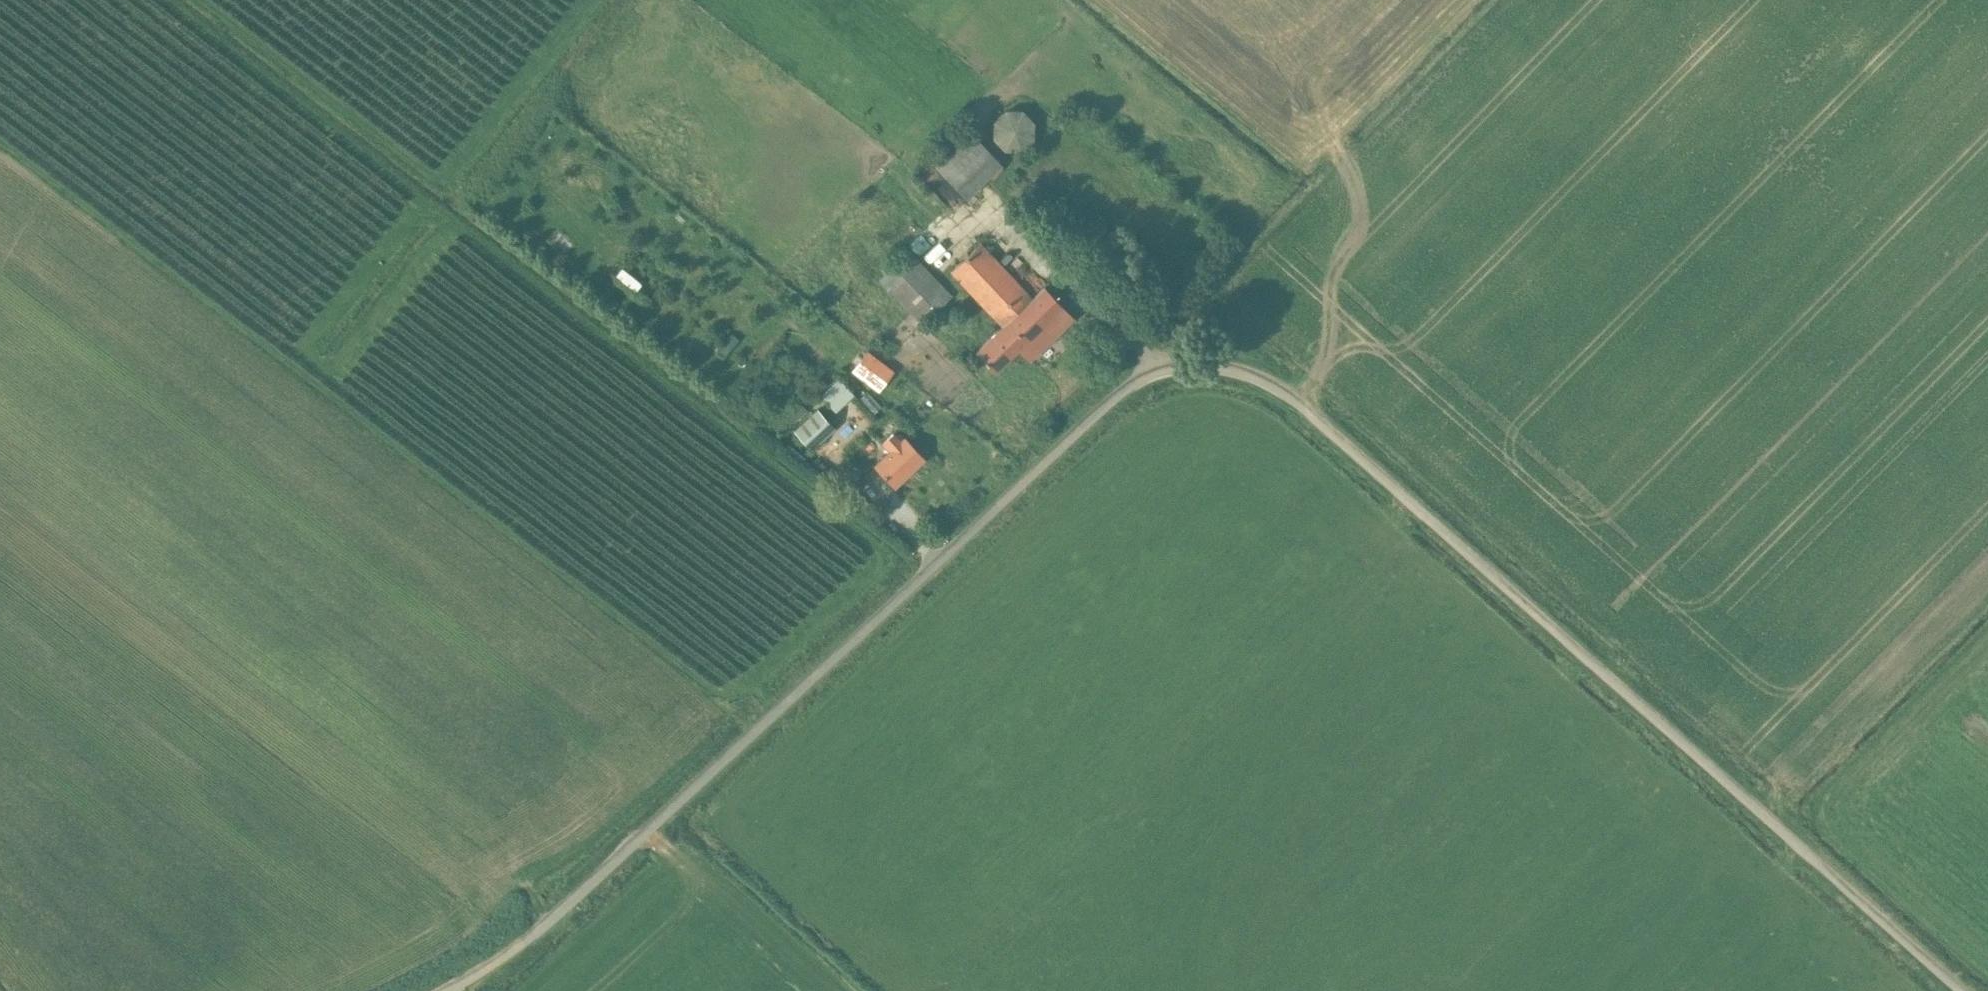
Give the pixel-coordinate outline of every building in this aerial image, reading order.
[(1023,109),(1005,109),(993,121),(993,138),(1005,150),(1022,150),(1034,139),(1035,122),(1023,109)] [(1003,164),(968,128),(933,162),(967,198),(1003,164)] [(1033,297),(980,242),(950,271),(1002,326),(976,350),(994,370),(1026,340),(1036,351),(1073,317),(1045,286),(1033,297)] [(953,295),(910,249),(878,279),(922,325),(953,295)] [(625,265),(620,276),(643,288),(649,278),(625,265)] [(870,354),(854,372),(878,393),(894,375),(870,354)] [(835,376),(815,394),(831,411),(851,392),(835,376)] [(881,405),(867,391),(860,398),(874,412),(881,405)] [(801,404),(788,416),(795,423),(808,412),(801,404)] [(836,427),(818,407),(793,430),(811,450),(836,427)] [(902,441),(894,432),(883,442),(891,451),(875,465),(894,486),(924,458),(905,438),(902,441)]
